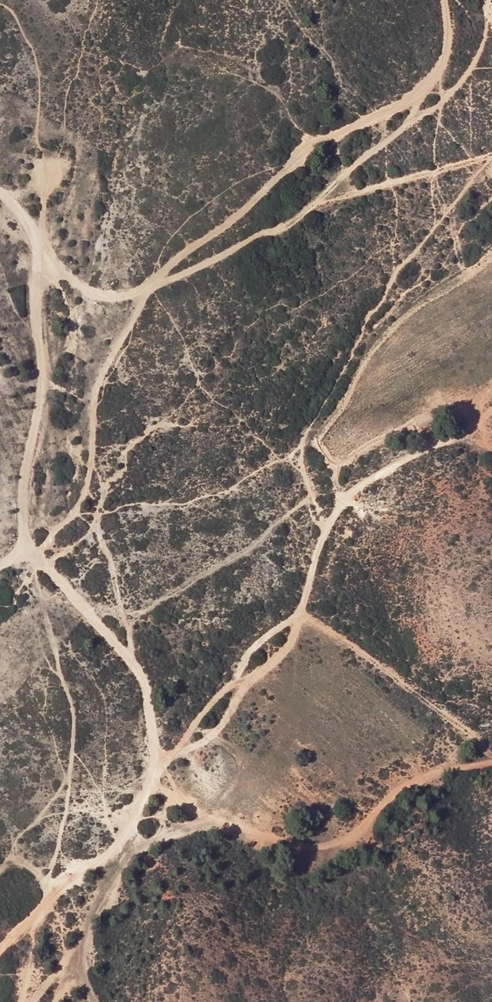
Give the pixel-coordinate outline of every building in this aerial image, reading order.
[(351,509),(340,509),(342,520),(353,519),(351,509)] [(201,739),(193,744),(196,753),(205,748),(201,739)]
